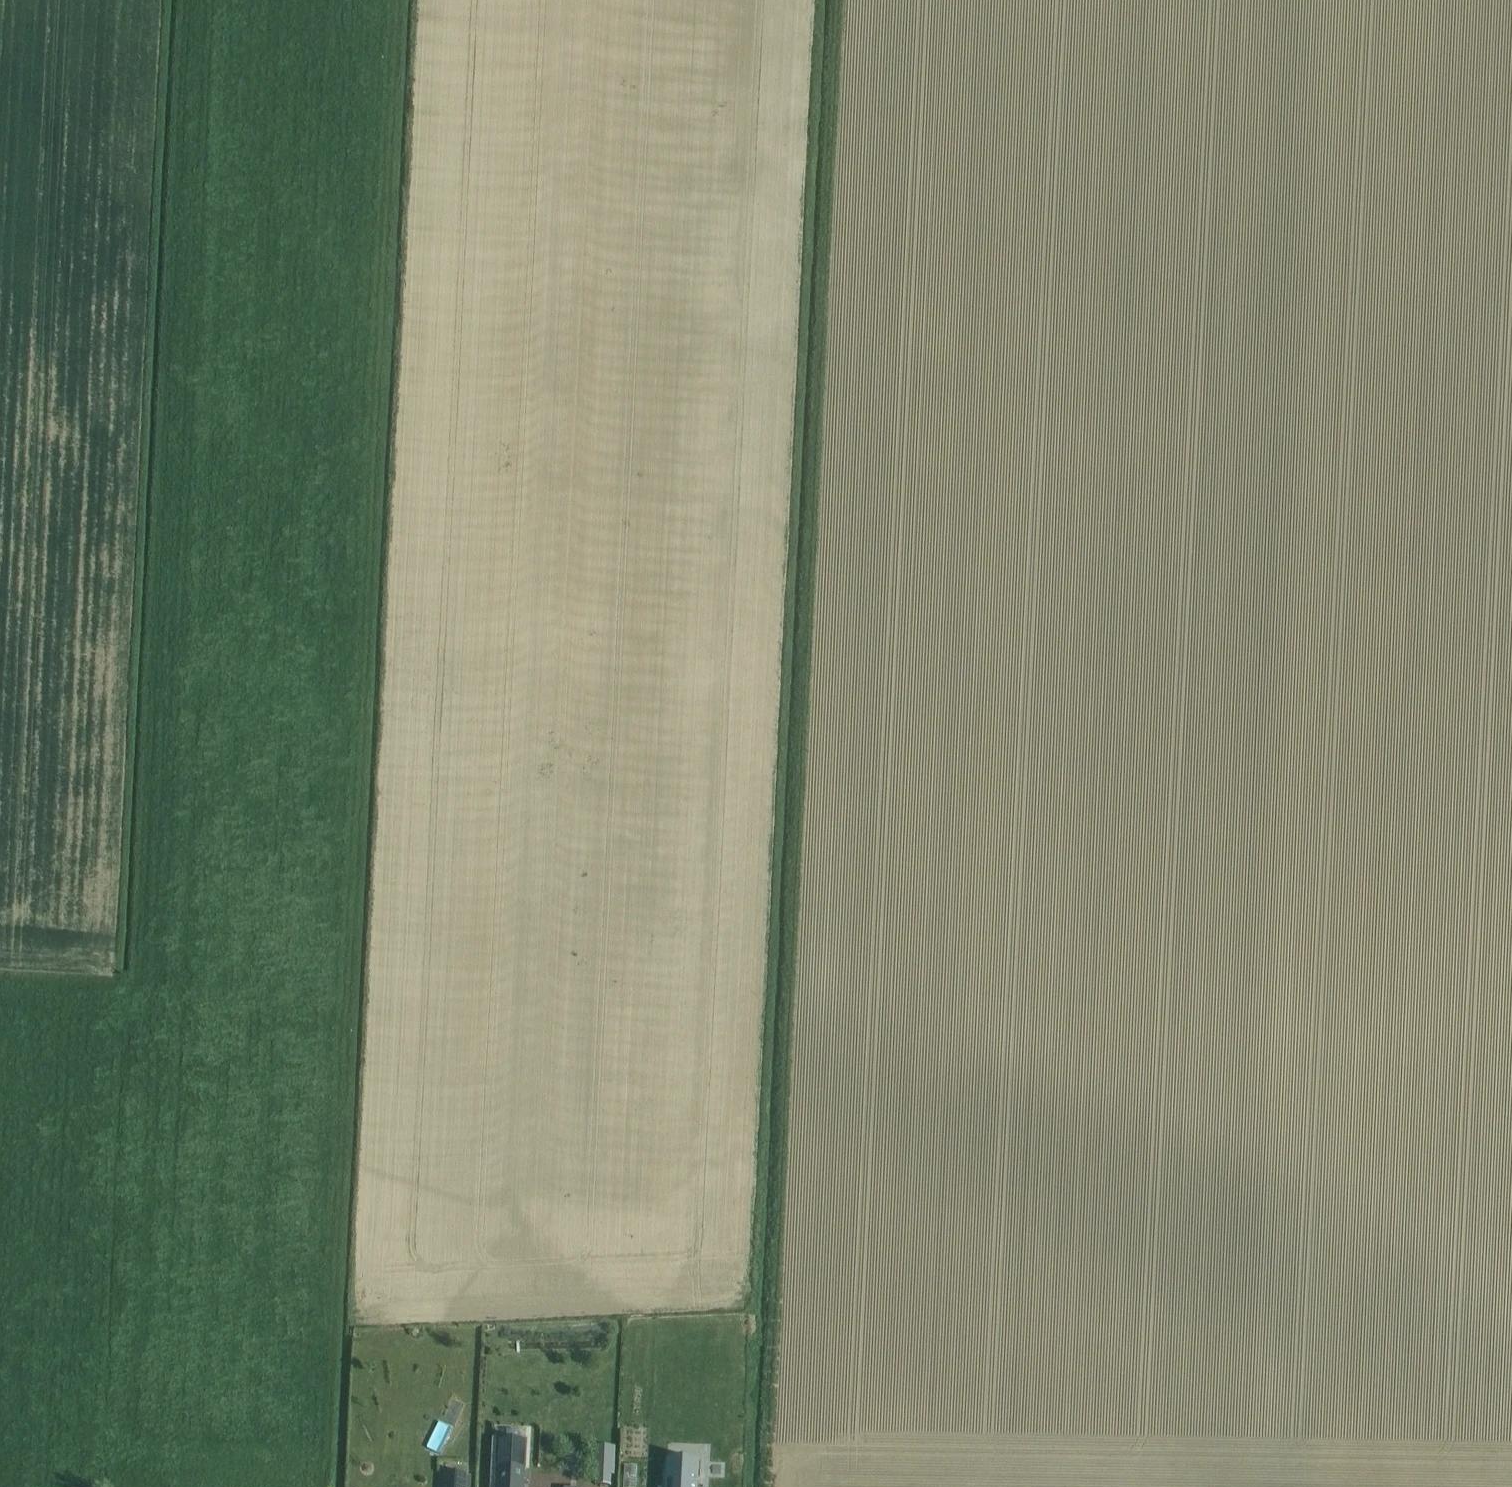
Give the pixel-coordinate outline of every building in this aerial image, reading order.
[(498,1440),(495,1486),(525,1486),(527,1441),(498,1440)] [(591,1473),(596,1474),(596,1484),(610,1485),(610,1474),(614,1474),(615,1447),(592,1447),(591,1473)] [(665,1486),(696,1486),(698,1461),(666,1460),(665,1486)] [(624,1466),(623,1486),(636,1486),(637,1466),(624,1466)] [(444,1473),(443,1486),(465,1486),(466,1474),(444,1473)]
